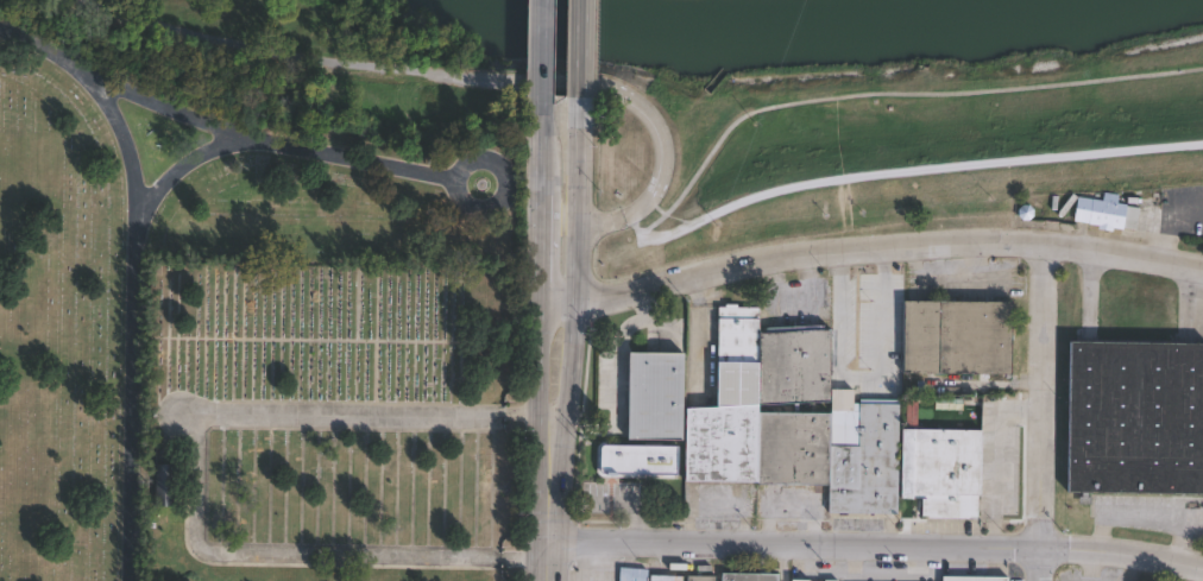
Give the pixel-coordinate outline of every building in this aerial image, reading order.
[(1140,209),(1136,229),(1125,227),(1123,229),(1075,220),(1078,197),(1140,209)] [(1013,302),(1010,373),(905,371),(907,299),(1013,302)] [(760,308),(760,330),(831,331),(831,389),(875,389),(875,403),(899,403),(899,513),(830,512),(831,486),(757,486),(757,480),(687,480),(687,409),(718,409),(719,308),(760,308)] [(1071,341),(1202,343),(1202,493),(1069,492),(1071,341)] [(679,354),(676,441),(623,441),(623,437),(624,353),(634,354),(647,354),(679,354)] [(982,430),(982,495),(980,495),(978,518),(924,518),(924,498),(903,497),(903,429),(982,430)] [(598,475),(677,475),(677,444),(598,444),(598,475)] [(777,572),(720,572),(720,580),(777,580),(777,572)] [(648,577),(648,580),(621,580),(621,573),(632,574),(632,577),(648,577)]
